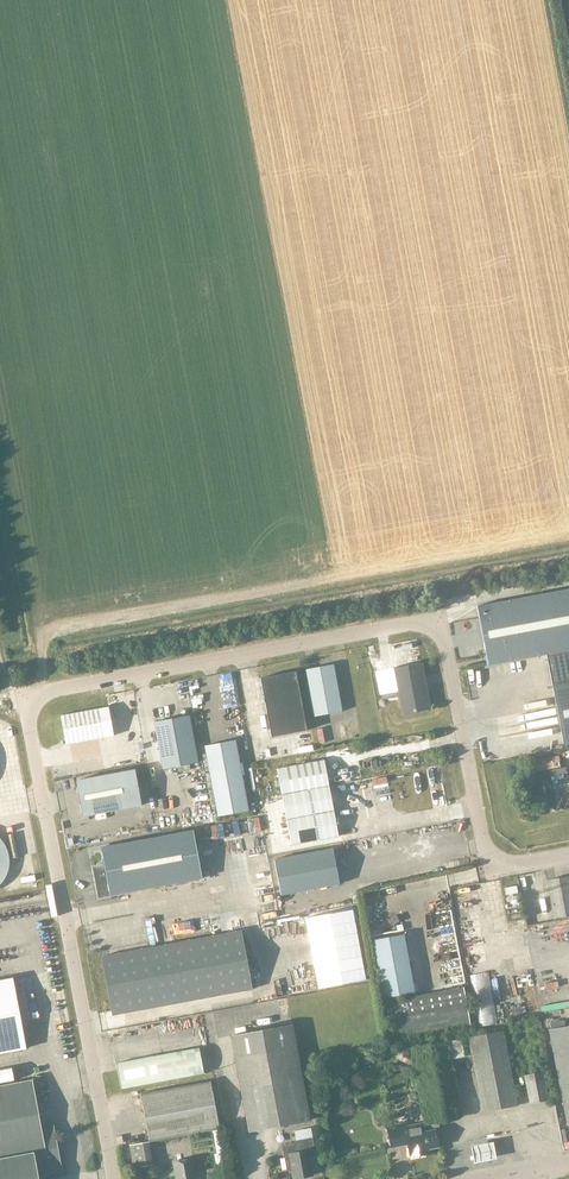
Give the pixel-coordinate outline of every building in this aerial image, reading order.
[(83,89),(82,89),(87,115),(100,113),(94,85),(90,86),(91,91),(83,92),(83,89)] [(65,96),(58,97),(62,120),(74,117),(69,90),(65,91),(65,96)] [(142,232),(129,236),(135,258),(148,254),(142,232)] [(129,236),(116,239),(122,261),(135,258),(129,236)] [(116,239),(104,243),(110,265),(122,261),(116,239)] [(104,243),(92,246),(98,268),(110,265),(104,243)] [(92,246),(79,249),(85,271),(98,268),(92,246)] [(79,249),(66,253),(72,275),(85,271),(79,249)] [(0,262),(0,286),(12,286),(11,261),(0,262)] [(25,261),(11,261),(12,286),(25,285),(25,261)] [(219,419),(207,421),(211,445),(223,443),(219,419)] [(476,606),(487,665),(546,654),(563,745),(568,744),(568,589),(476,606)] [(398,692),(402,715),(430,709),(422,662),(375,671),(379,695),(398,692)] [(333,665),(305,670),(314,717),(342,711),(333,665)] [(260,678),(271,737),(306,730),(295,672),(260,678)] [(500,754),(562,746),(557,713),(536,716),(535,712),(554,709),(550,681),(533,684),(534,692),(519,695),(522,716),(496,720),(500,754)] [(66,744),(114,736),(108,707),(61,716),(66,744)] [(124,707),(125,719),(134,719),(134,707),(124,707)] [(154,722),(163,769),(198,763),(189,715),(154,722)] [(204,746),(218,816),(248,811),(235,740),(204,746)] [(324,759),(277,768),(291,845),(338,836),(324,759)] [(82,816),(142,805),(135,770),(76,781),(82,816)] [(378,785),(366,785),(367,801),(378,801),(378,785)] [(381,821),(387,820),(386,807),(379,807),(381,821)] [(202,878),(193,830),(116,844),(100,847),(104,865),(93,867),(99,898),(125,893),(125,892),(202,878)] [(218,832),(221,847),(231,846),(228,831),(218,832)] [(274,860),(280,895),(339,884),(332,849),(274,860)] [(568,917),(568,877),(546,881),(554,919),(568,917)] [(516,885),(505,888),(506,895),(518,892),(516,885)] [(352,912),(307,921),(319,987),(365,980),(352,912)] [(421,918),(435,970),(457,964),(443,912),(421,918)] [(241,931),(101,957),(112,1015),(252,989),(241,931)] [(247,952),(257,950),(253,934),(244,936),(247,952)] [(373,940),(384,999),(414,993),(403,934),(373,940)] [(495,1021),(486,975),(469,979),(479,1024),(495,1021)] [(0,980),(0,1053),(26,1048),(13,978),(0,980)] [(387,1001),(394,1037),(470,1022),(463,987),(387,1001)] [(519,1011),(529,1011),(529,993),(520,993),(519,1011)] [(291,1025),(232,1036),(250,1131),(309,1120),(291,1025)] [(567,1127),(568,1126),(568,1027),(548,1031),(567,1127)] [(482,1113),(517,1106),(503,1032),(468,1038),(482,1113)] [(437,1122),(461,1117),(450,1059),(463,1057),(460,1040),(447,1042),(411,1049),(426,1124),(437,1122)] [(122,1089),(204,1073),(199,1047),(117,1063),(122,1089)] [(463,1061),(456,1064),(459,1072),(466,1069),(463,1061)] [(529,1104),(548,1100),(542,1073),(524,1077),(529,1104)] [(38,1176),(62,1171),(53,1123),(41,1126),(32,1079),(0,1085),(0,1178),(39,1178),(38,1176)] [(211,1082),(141,1094),(149,1141),(219,1129),(211,1082)] [(467,1100),(468,1107),(462,1108),(464,1120),(479,1118),(476,1099),(467,1100)] [(439,1148),(438,1148),(435,1131),(439,1130),(437,1122),(426,1124),(428,1132),(425,1133),(423,1124),(407,1127),(406,1123),(385,1127),(389,1149),(407,1145),(409,1159),(429,1155),(428,1150),(439,1148)] [(227,1176),(218,1129),(212,1131),(217,1154),(214,1154),(219,1177),(227,1176)] [(290,1154),(294,1178),(312,1176),(308,1155),(316,1154),(312,1137),(296,1140),(299,1152),(290,1154)] [(492,1146),(470,1149),(473,1167),(495,1163),(492,1146)] [(173,1162),(177,1178),(195,1178),(191,1158),(173,1162)] [(280,1175),(287,1174),(285,1161),(278,1162),(280,1175)]
